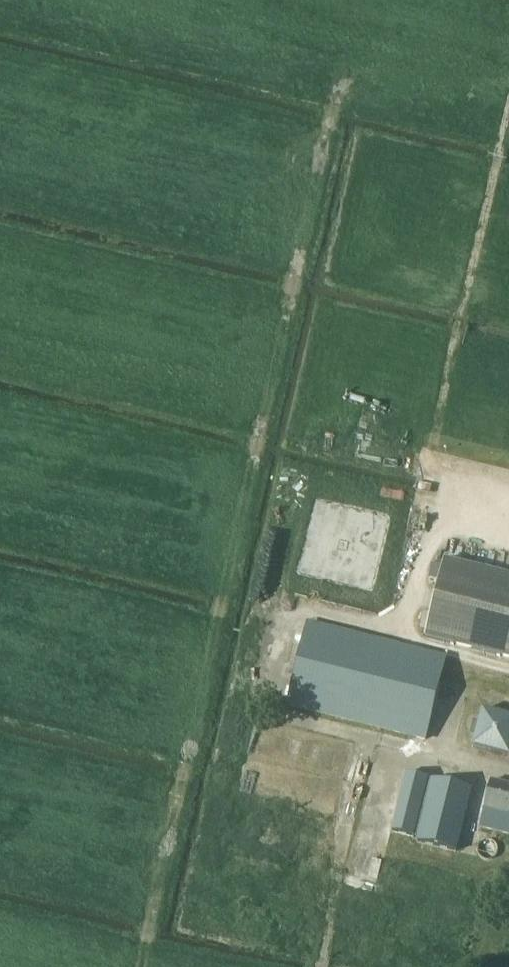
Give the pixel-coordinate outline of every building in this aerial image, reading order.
[(508,660),(508,579),(446,562),(426,639),(508,660)] [(446,659),(308,624),(288,706),(425,740),(446,659)] [(474,743),(508,752),(508,747),(508,716),(482,709),(474,743)] [(413,837),(428,779),(407,774),(392,832),(413,837)] [(455,852),(471,790),(433,780),(417,842),(455,852)] [(491,782),(479,827),(508,835),(508,786),(491,782)]
